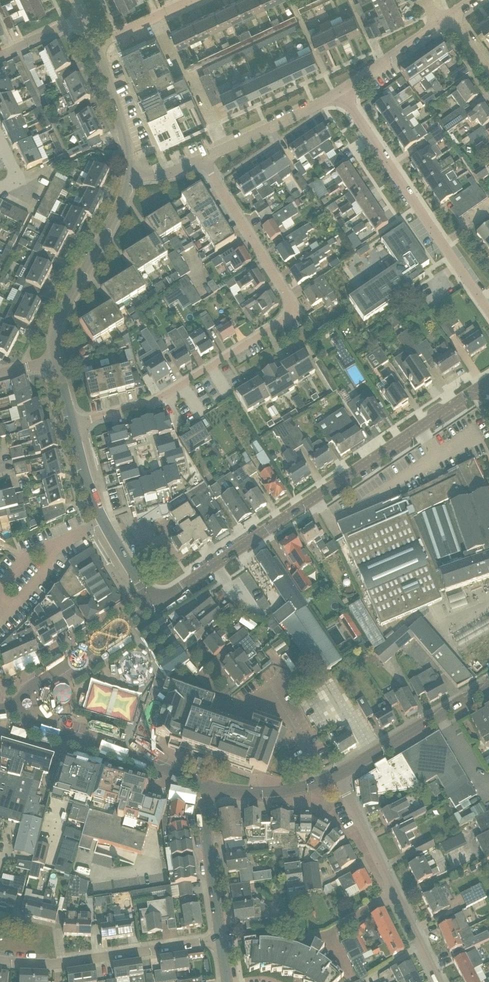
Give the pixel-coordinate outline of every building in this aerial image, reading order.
[(25,6),(37,0),(16,0),(20,8),(25,6)] [(41,0),(37,0),(25,6),(30,18),(46,10),(41,0)] [(117,4),(118,3),(121,8),(137,1),(136,0),(115,0),(117,4)] [(235,1),(243,16),(244,21),(255,16),(253,11),(248,0),(237,0),(235,1)] [(253,11),(264,6),(261,0),(248,0),(253,11)] [(399,8),(395,0),(388,0),(380,4),(375,6),(378,14),(373,17),(376,23),(381,20),(380,17),(385,15),(399,8)] [(243,16),(235,1),(225,6),(232,21),(234,26),(238,24),(236,19),(243,16)] [(298,7),(300,12),(311,7),(309,2),(298,7)] [(9,13),(4,3),(1,4),(0,5),(0,14),(2,17),(9,13)] [(225,6),(214,11),(221,26),(226,24),(232,21),(225,6)] [(399,8),(385,15),(390,26),(404,19),(399,8)] [(211,31),(221,26),(214,11),(203,16),(211,31)] [(361,13),(366,24),(369,22),(367,19),(366,17),(364,11),(361,13)] [(14,24),(9,13),(2,17),(7,28),(14,24)] [(294,15),(283,20),(286,25),(297,20),(294,15)] [(354,15),(343,20),(350,35),(361,30),(354,15)] [(193,21),(200,36),(211,31),(203,16),(193,21)] [(488,16),(479,23),(487,35),(486,36),(488,41),(488,17),(488,16)] [(369,22),(366,24),(364,25),(369,36),(379,31),(375,23),(376,23),(373,17),(367,19),(369,22)] [(273,25),(275,30),(286,25),(283,20),(273,25)] [(332,25),(339,40),(350,35),(343,20),(332,25)] [(182,26),(189,42),(200,36),(193,21),(182,26)] [(288,32),(300,27),(298,23),(287,28),(288,32)] [(275,30),(273,25),(262,30),(264,35),(275,30)] [(329,45),(339,40),(332,25),(322,29),(329,45)] [(171,31),(178,47),(189,42),(182,26),(171,31)] [(277,37),(288,32),(287,28),(275,34),(277,37)] [(249,29),(238,34),(241,40),(251,35),(249,29)] [(311,34),(318,50),(329,45),(322,29),(311,34)] [(262,30),(251,35),(254,40),(264,35),(262,30)] [(275,34),(264,39),(266,43),(277,37),(275,34)] [(243,45),(254,40),(251,35),(241,40),(243,45)] [(122,53),(141,93),(174,78),(155,37),(122,53)] [(253,44),(255,48),(266,43),(264,39),(253,44)] [(221,43),(223,48),(219,50),(222,55),(232,50),(230,45),(227,40),(221,43)] [(243,45),(241,40),(230,45),(232,50),(243,45)] [(440,43),(430,50),(441,67),(443,65),(444,66),(451,60),(440,43)] [(51,44),(43,47),(45,52),(53,48),(51,44)] [(244,53),(255,48),(253,44),(242,50),(244,53)] [(50,63),(66,56),(60,45),(53,48),(45,52),(49,61),(50,63)] [(299,54),(306,69),(317,64),(310,48),(299,54)] [(219,50),(209,55),(211,60),(222,55),(219,50)] [(242,50),(231,55),(233,59),(244,53),(242,50)] [(432,74),(439,69),(442,73),(447,70),(444,66),(443,65),(441,67),(430,50),(420,57),(432,74)] [(295,74),(306,69),(299,54),(287,59),(295,74)] [(198,60),(200,65),(211,60),(209,55),(198,60)] [(231,55),(220,60),(221,64),(233,59),(231,55)] [(50,63),(44,66),(53,84),(56,82),(59,81),(59,80),(62,79),(69,75),(67,70),(71,68),(66,56),(50,63)] [(420,57),(410,64),(419,75),(418,76),(422,80),(424,78),(428,83),(428,84),(435,79),(432,74),(420,57)] [(276,64),(283,80),(295,74),(287,59),(276,64)] [(198,60),(187,65),(189,70),(200,65),(198,60)] [(220,60),(212,64),(208,66),(210,69),(221,64),(220,60)] [(10,83),(4,71),(8,69),(6,64),(0,67),(0,87),(10,83)] [(16,66),(20,75),(21,78),(27,75),(21,64),(16,66)] [(276,64),(265,70),(272,85),(283,80),(276,64)] [(410,64),(400,70),(412,87),(420,82),(419,82),(422,80),(418,76),(419,75),(410,64)] [(265,70),(254,75),(261,90),(272,85),(265,70)] [(449,77),(454,84),(464,77),(459,70),(449,77)] [(211,71),(205,73),(199,76),(202,82),(213,76),(211,71)] [(62,79),(59,80),(62,86),(64,85),(70,96),(85,89),(80,77),(76,79),(73,73),(69,75),(62,79)] [(174,78),(141,93),(146,104),(188,85),(183,74),(174,78)] [(21,78),(25,85),(30,82),(27,75),(21,78)] [(261,90),(254,75),(243,80),(250,96),(261,90)] [(202,82),(204,87),(216,82),(213,76),(202,82)] [(424,78),(422,80),(419,82),(420,82),(423,87),(428,83),(424,78)] [(243,80),(232,86),(239,101),(250,96),(243,80)] [(218,88),(218,87),(216,82),(204,87),(207,93),(218,88)] [(232,86),(231,86),(230,82),(218,87),(218,88),(221,93),(224,99),(227,106),(239,101),(232,86)] [(0,87),(0,101),(11,96),(15,94),(10,83),(0,87)] [(426,92),(429,90),(431,93),(433,91),(431,89),(428,83),(423,87),(426,92)] [(451,96),(455,102),(460,109),(477,97),(468,84),(456,92),(451,96)] [(192,94),(188,85),(146,104),(150,114),(184,98),(192,94)] [(32,100),(37,97),(32,86),(26,89),(28,93),(29,92),(32,100)] [(49,94),(46,87),(38,90),(42,98),(49,94)] [(207,93),(210,98),(221,93),(218,88),(207,93)] [(383,117),(383,118),(399,107),(399,106),(414,96),(409,88),(393,99),(390,94),(384,97),(386,100),(375,107),(382,118),(383,117)] [(72,115),(74,114),(85,109),(89,107),(86,102),(90,100),(85,89),(70,96),(64,98),(72,115)] [(1,114),(16,107),(23,104),(18,93),(15,94),(11,96),(0,101),(0,112),(1,114)] [(212,104),(224,99),(221,93),(210,98),(212,104)] [(435,100),(431,93),(421,100),(426,107),(435,100)] [(184,98),(150,114),(164,144),(206,124),(192,94),(184,98)] [(42,108),(37,97),(32,100),(37,110),(42,108)] [(52,104),(46,107),(49,113),(55,110),(52,104)] [(390,129),(416,112),(418,110),(416,106),(411,110),(409,108),(403,112),(399,107),(383,118),(390,129)] [(22,118),(16,107),(1,114),(6,125),(22,118)] [(484,126),(488,123),(488,115),(484,107),(466,119),(471,126),(477,122),(481,128),(484,126)] [(72,115),(68,117),(73,128),(79,125),(82,131),(97,123),(92,112),(87,114),(85,109),(74,114),(72,115)] [(447,118),(438,124),(440,127),(441,129),(461,115),(458,110),(447,118)] [(43,122),(48,120),(44,112),(39,115),(43,122)] [(414,129),(409,122),(414,119),(418,116),(416,112),(390,129),(398,139),(414,129)] [(445,135),(454,128),(465,120),(461,115),(441,129),(443,132),(445,135)] [(23,131),(27,129),(22,118),(6,125),(3,127),(8,138),(23,131)] [(46,129),(51,127),(48,120),(43,122),(46,129)] [(79,148),(82,153),(90,149),(87,142),(102,135),(97,123),(82,131),(73,135),(79,148)] [(414,129),(398,139),(398,140),(397,141),(404,151),(416,143),(423,138),(427,136),(420,126),(414,129)] [(443,132),(441,129),(440,127),(427,136),(423,138),(427,143),(443,132)] [(311,135),(324,154),(326,156),(334,151),(328,142),(331,140),(323,128),(311,135)] [(471,142),(484,133),(481,129),(468,138),(471,142)] [(484,133),(471,142),(475,148),(482,144),(484,147),(488,143),(488,130),(484,133)] [(13,150),(17,148),(29,142),(23,131),(8,138),(13,150)] [(427,143),(430,149),(435,145),(447,138),(445,135),(443,132),(427,143)] [(58,142),(55,135),(50,137),(53,144),(58,142)] [(313,161),(324,154),(311,135),(300,142),(313,161)] [(29,142),(17,148),(22,159),(38,152),(37,151),(44,148),(38,137),(32,140),(29,142)] [(53,144),(57,150),(54,152),(57,158),(64,154),(58,142),(53,144)] [(289,150),(295,159),(297,162),(304,158),(311,168),(315,165),(313,161),(300,142),(289,150)] [(418,172),(419,171),(435,160),(442,155),(435,145),(430,149),(423,153),(419,156),(411,161),(412,164),(411,165),(415,171),(416,170),(418,172)] [(71,158),(82,153),(79,148),(68,153),(71,158)] [(38,152),(22,159),(27,170),(43,163),(38,152)] [(341,154),(332,160),(329,162),(333,167),(344,160),(341,154)] [(281,155),(269,163),(277,175),(281,181),(292,174),(288,168),(289,167),(281,155)] [(435,160),(419,171),(426,183),(448,169),(443,162),(439,166),(435,160)] [(89,176),(104,184),(109,173),(89,163),(84,174),(89,176)] [(269,163),(258,170),(268,185),(274,181),(279,187),(283,184),(281,181),(277,175),(269,163)] [(299,174),(301,177),(306,173),(299,163),(294,167),(299,174)] [(339,178),(334,181),(336,184),(338,187),(342,184),(355,175),(348,165),(340,171),(336,173),(339,178)] [(325,167),(319,171),(323,177),(329,173),(325,167)] [(453,172),(450,167),(448,169),(426,183),(434,194),(450,183),(455,179),(451,173),(453,172)] [(473,174),(479,183),(488,176),(482,167),(473,174)] [(268,185),(258,170),(247,178),(259,195),(261,199),(268,195),(269,196),(274,193),(270,188),(268,185)] [(308,188),(301,177),(299,174),(293,178),(303,192),(308,188)] [(355,175),(342,184),(349,193),(361,185),(355,175)] [(98,195),(104,184),(89,176),(86,182),(79,178),(76,184),(83,187),(88,190),(98,195)] [(65,185),(66,184),(55,178),(52,183),(63,189),(65,185)] [(254,199),(259,195),(247,178),(235,186),(244,198),(250,194),(254,199)] [(475,185),(476,184),(472,178),(468,181),(471,187),(475,185)] [(319,199),(327,193),(326,191),(319,180),(312,184),(315,188),(313,190),(319,199)] [(52,183),(50,188),(61,194),(62,191),(63,190),(63,189),(52,183)] [(457,194),(450,183),(434,194),(434,195),(440,205),(457,194)] [(334,193),(339,189),(336,184),(331,187),(334,193)] [(349,193),(355,203),(368,195),(361,185),(349,193)] [(479,191),(475,185),(471,187),(459,196),(464,202),(465,200),(470,197),(475,194),(479,191)] [(181,199),(186,207),(207,194),(202,186),(181,199)] [(329,196),(334,193),(331,187),(326,191),(327,193),(329,196)] [(47,194),(58,199),(61,194),(50,188),(47,194)] [(83,201),(98,209),(103,198),(98,195),(88,190),(83,201)] [(482,203),(486,200),(480,190),(479,191),(475,194),(482,203)] [(301,196),(298,192),(292,196),(295,201),(301,196)] [(44,199),(56,204),(58,199),(47,194),(44,199)] [(186,207),(191,215),(211,202),(207,194),(186,207)] [(470,197),(477,207),(482,203),(475,194),(470,197)] [(368,195),(355,203),(362,213),(374,205),(368,195)] [(295,201),(292,197),(286,201),(289,206),(295,201)] [(465,200),(472,210),(477,207),(470,197),(465,200)] [(42,204),(53,209),(56,204),(44,199),(42,204)] [(299,199),(294,202),(298,208),(303,205),(299,199)] [(460,204),(467,213),(472,210),(465,200),(464,202),(460,204)] [(71,209),(87,217),(92,220),(98,209),(83,201),(80,207),(74,204),(72,209),(71,209)] [(258,204),(253,207),(256,211),(255,212),(258,216),(268,209),(262,201),(258,204)] [(3,202),(0,209),(0,215),(2,216),(8,205),(3,202)] [(216,209),(211,202),(191,215),(196,222),(216,209)] [(39,209),(50,215),(53,209),(42,204),(39,209)] [(270,241),(279,236),(279,235),(276,230),(283,226),(282,225),(298,214),(291,204),(269,219),(272,223),(263,229),(270,241)] [(347,212),(352,209),(349,204),(344,207),(347,212)] [(467,213),(460,204),(456,207),(462,217),(467,213)] [(2,216),(5,217),(8,219),(14,207),(8,205),(2,216)] [(374,205),(362,213),(369,223),(381,215),(374,205)] [(13,222),(19,210),(14,207),(8,219),(13,222)] [(66,220),(82,228),(87,217),(71,209),(72,209),(66,207),(61,218),(66,221),(66,220)] [(174,233),(182,228),(171,211),(169,207),(161,212),(174,233)] [(340,213),(342,216),(347,212),(344,207),(339,211),(340,213)] [(450,211),(457,220),(462,217),(456,207),(450,211)] [(37,214),(48,220),(50,215),(39,209),(37,214)] [(201,230),(221,217),(216,209),(196,222),(201,230)] [(271,215),(268,209),(258,216),(262,222),(271,215)] [(24,213),(19,210),(13,222),(18,224),(24,213)] [(161,212),(153,216),(166,238),(174,233),(161,212)] [(18,224),(23,227),(29,216),(24,213),(18,224)] [(375,233),(379,231),(388,225),(381,215),(369,223),(375,233)] [(145,221),(154,236),(158,243),(166,238),(153,216),(145,221)] [(205,237),(226,225),(221,217),(201,230),(205,237)] [(76,239),(82,228),(66,220),(66,221),(61,231),(69,235),(76,239)] [(312,230),(309,224),(291,235),(283,240),(286,245),(276,251),(284,263),(299,254),(296,248),(303,244),(300,239),(308,235),(307,233),(312,230)] [(366,229),(362,224),(357,227),(361,232),(366,229)] [(483,244),(488,240),(488,224),(476,235),(483,244)] [(48,239),(63,246),(69,235),(61,231),(54,227),(54,228),(48,225),(42,236),(48,239)] [(210,245),(231,232),(226,225),(205,237),(210,245)] [(398,267),(349,300),(364,322),(414,288),(412,287),(425,278),(425,277),(424,277),(420,271),(429,265),(403,227),(381,242),(398,267)] [(356,235),(361,232),(357,227),(352,230),(354,233),(356,235)] [(191,228),(186,231),(189,237),(194,234),(191,228)] [(231,232),(210,245),(215,253),(236,240),(231,232)] [(355,250),(362,245),(358,239),(356,235),(354,233),(347,238),(355,250)] [(14,246),(18,238),(13,236),(9,243),(14,246)] [(41,236),(33,252),(51,261),(54,255),(58,257),(63,246),(48,239),(42,236),(41,236)] [(146,240),(159,262),(167,257),(158,243),(154,236),(146,240)] [(297,286),(306,280),(307,280),(307,279),(316,273),(314,269),(319,265),(319,264),(326,260),(323,256),(331,251),(329,248),(335,244),(332,239),(319,248),(312,252),(302,258),(306,263),(290,273),(297,286)] [(18,245),(19,245),(23,247),(26,249),(28,243),(21,240),(18,245)] [(139,245),(152,267),(159,262),(146,240),(139,245)] [(180,244),(183,248),(185,252),(193,247),(190,243),(188,244),(185,241),(180,244)] [(180,243),(172,248),(175,252),(177,257),(180,256),(185,252),(183,248),(180,244),(180,243)] [(131,250),(144,271),(152,267),(139,245),(131,250)] [(367,247),(357,253),(361,259),(370,252),(367,247)] [(123,254),(132,269),(137,276),(144,271),(131,250),(123,254)] [(234,256),(230,250),(219,258),(211,263),(215,269),(223,264),(226,269),(230,265),(235,273),(242,270),(241,269),(250,263),(243,251),(234,256)] [(7,260),(10,253),(5,251),(2,258),(7,260)] [(51,261),(33,252),(25,268),(47,279),(53,268),(48,266),(51,261)] [(182,260),(180,256),(177,257),(175,252),(167,257),(170,262),(172,266),(182,260)] [(185,264),(182,260),(172,266),(175,270),(185,264)] [(188,269),(185,264),(175,270),(177,274),(178,275),(188,269)] [(21,266),(15,278),(19,280),(26,284),(24,288),(35,294),(37,289),(41,291),(47,279),(25,268),(21,266)] [(132,269),(125,274),(138,296),(146,291),(137,276),(132,269)] [(190,273),(188,269),(178,275),(179,276),(180,279),(190,273)] [(257,273),(247,279),(244,273),(235,278),(225,284),(229,291),(236,286),(240,292),(251,285),(254,291),(255,290),(264,285),(257,273)] [(125,274),(117,279),(130,301),(138,296),(125,274)] [(178,275),(177,274),(170,278),(173,283),(180,279),(179,276),(178,275)] [(173,283),(170,278),(170,277),(163,281),(167,287),(173,283)] [(180,288),(190,282),(187,277),(177,283),(180,288)] [(331,304),(334,302),(337,301),(323,277),(310,285),(314,290),(304,296),(311,308),(320,302),(321,302),(321,301),(327,297),(331,304)] [(130,301),(117,279),(109,284),(123,305),(130,301)] [(16,285),(24,288),(26,284),(19,280),(16,285)] [(193,287),(190,282),(180,288),(181,289),(183,293),(193,287)] [(208,285),(213,294),(219,291),(213,282),(208,285)] [(154,287),(158,294),(166,290),(162,283),(154,287)] [(109,284),(101,288),(111,303),(115,310),(116,313),(120,311),(124,308),(123,305),(109,284)] [(196,292),(193,287),(183,293),(186,297),(186,298),(196,292)] [(13,304),(13,305),(20,308),(35,316),(41,305),(37,303),(40,296),(35,294),(24,288),(21,294),(18,293),(13,304)] [(181,289),(164,299),(169,307),(178,302),(186,297),(183,293),(181,289)] [(155,290),(148,294),(151,300),(158,295),(155,290)] [(442,290),(422,303),(426,309),(446,295),(442,290)] [(199,297),(196,292),(186,298),(189,303),(199,297)] [(244,303),(239,306),(244,315),(249,323),(254,320),(249,311),(252,309),(258,317),(261,315),(262,316),(278,307),(270,295),(255,304),(253,300),(246,304),(245,305),(244,303)] [(192,307),(201,301),(199,297),(189,303),(192,307)] [(235,300),(239,306),(244,303),(245,305),(246,304),(241,297),(235,300)] [(103,308),(116,329),(124,325),(116,313),(111,303),(103,308)] [(20,308),(13,305),(5,321),(7,322),(12,325),(18,328),(23,330),(26,325),(30,327),(35,316),(20,308)] [(116,329),(103,308),(95,312),(108,334),(116,329)] [(88,317),(100,338),(108,334),(95,312),(88,317)] [(201,320),(208,330),(215,326),(208,315),(201,320)] [(392,316),(386,320),(392,328),(398,324),(392,316)] [(100,338),(88,317),(80,322),(93,343),(100,338)] [(18,328),(12,325),(7,322),(5,321),(0,319),(0,339),(13,346),(19,335),(15,333),(18,328)] [(455,319),(441,328),(449,339),(455,335),(451,329),(458,324),(455,319)] [(216,334),(217,335),(222,344),(235,336),(225,320),(220,324),(223,330),(216,334)] [(317,330),(320,336),(328,330),(325,325),(317,330)] [(183,328),(176,332),(178,335),(180,338),(190,354),(196,350),(196,351),(201,358),(213,350),(207,339),(206,340),(200,332),(189,339),(183,328)] [(457,340),(464,350),(469,358),(485,348),(472,328),(466,332),(467,333),(457,340)] [(152,352),(139,360),(145,368),(144,369),(145,371),(149,377),(150,375),(151,377),(156,385),(169,377),(163,369),(159,362),(156,358),(162,354),(155,343),(150,335),(147,330),(141,334),(152,352)] [(405,333),(399,337),(406,347),(412,343),(405,333)] [(190,355),(180,338),(171,343),(176,350),(168,355),(178,372),(191,364),(188,359),(191,356),(190,355)] [(1,361),(4,355),(8,357),(13,346),(0,339),(0,361),(1,361)] [(162,354),(168,351),(161,339),(155,343),(162,354)] [(433,366),(436,369),(441,377),(460,365),(445,344),(440,347),(447,356),(441,360),(434,350),(433,352),(429,346),(428,347),(425,342),(416,348),(425,362),(431,358),(435,364),(433,366)] [(344,365),(352,361),(345,349),(337,353),(344,365)] [(382,366),(388,362),(380,349),(373,353),(382,366)] [(314,373),(308,362),(303,353),(291,360),(302,378),(308,374),(309,376),(314,373)] [(431,383),(415,358),(400,368),(415,390),(423,385),(425,387),(431,383)] [(280,367),(282,370),(292,386),(297,383),(296,381),(302,378),(291,360),(280,367)] [(109,399),(118,397),(112,372),(110,366),(101,368),(103,375),(109,399)] [(129,368),(120,370),(127,395),(136,392),(134,384),(141,382),(138,374),(131,375),(129,368)] [(282,370),(273,375),(270,369),(267,371),(282,394),(287,391),(288,393),(294,389),(292,386),(282,370)] [(120,370),(112,372),(118,397),(127,395),(120,370)] [(265,380),(260,383),(270,400),(269,400),(271,403),(277,400),(276,398),(282,394),(267,371),(262,374),(265,380)] [(91,403),(100,401),(94,377),(93,372),(84,374),(85,377),(85,379),(91,403)] [(103,375),(94,377),(100,401),(109,399),(103,375)] [(408,402),(391,377),(384,382),(387,387),(380,391),(382,395),(388,404),(393,411),(401,406),(402,407),(407,403),(407,402),(408,402)] [(12,384),(15,396),(31,392),(28,380),(12,384)] [(258,380),(247,387),(257,405),(263,401),(264,403),(269,400),(270,400),(260,383),(258,380)] [(247,387),(235,394),(247,413),(253,410),(252,408),(257,405),(247,387)] [(12,410),(17,408),(34,404),(31,392),(15,396),(16,403),(11,404),(12,410)] [(307,398),(303,401),(306,407),(311,404),(307,398)] [(352,403),(347,407),(355,419),(359,426),(360,428),(361,428),(360,426),(364,423),(367,426),(371,423),(374,428),(384,421),(378,411),(371,400),(356,409),(352,403)] [(17,408),(20,421),(26,419),(43,415),(40,403),(34,404),(17,408)] [(278,415),(273,408),(269,410),(273,417),(278,415)] [(26,419),(20,421),(23,432),(28,431),(46,427),(43,415),(26,419)] [(171,506),(183,498),(204,485),(205,484),(200,476),(177,439),(176,436),(175,433),(172,434),(170,427),(171,427),(169,417),(155,421),(154,419),(141,422),(141,424),(128,427),(128,428),(125,429),(121,430),(117,431),(108,434),(112,448),(107,449),(111,462),(113,462),(117,474),(119,473),(123,486),(126,486),(130,499),(128,500),(130,507),(131,507),(136,525),(142,521),(144,520),(145,519),(148,523),(168,518),(170,516),(171,516),(170,516),(175,512),(171,506)] [(331,417),(317,426),(328,444),(331,442),(341,457),(364,442),(347,417),(336,425),(331,417)] [(293,418),(282,425),(296,447),(301,444),(310,457),(309,458),(312,463),(318,472),(333,462),(327,453),(324,448),(321,443),(318,443),(312,447),(307,439),(305,441),(296,428),(299,427),(294,418),(293,418)] [(189,455),(211,442),(200,423),(188,429),(190,432),(179,438),(189,455)] [(31,443),(32,443),(54,437),(51,425),(46,427),(28,431),(31,443)] [(282,468),(286,473),(285,473),(294,487),(311,477),(301,463),(300,464),(292,450),(296,447),(282,425),(272,431),(276,438),(280,439),(279,439),(288,452),(282,455),(288,464),(282,468)] [(54,437),(32,443),(35,455),(58,449),(54,437)] [(21,446),(9,449),(11,455),(23,452),(21,446)] [(12,461),(22,458),(24,458),(23,452),(11,455),(12,461)] [(270,463),(263,452),(256,457),(263,468),(270,463)] [(241,456),(247,465),(253,475),(257,472),(245,453),(241,456)] [(43,459),(46,471),(62,467),(59,454),(49,457),(43,459)] [(438,592),(444,590),(445,593),(488,578),(488,495),(488,493),(487,494),(482,484),(484,483),(483,479),(475,460),(458,468),(459,471),(400,499),(338,524),(342,534),(346,544),(357,571),(381,626),(441,601),(438,592)] [(26,463),(13,466),(15,472),(27,469),(26,463)] [(246,479),(248,478),(253,475),(247,465),(247,466),(240,470),(245,477),(246,479)] [(46,471),(49,483),(59,480),(65,479),(62,467),(46,471)] [(16,477),(26,475),(28,474),(27,469),(15,472),(16,477)] [(263,487),(267,493),(268,495),(270,494),(274,500),(285,493),(270,469),(262,474),(268,484),(263,487)] [(251,515),(254,513),(239,488),(237,485),(231,474),(216,483),(217,484),(208,490),(213,497),(216,501),(221,498),(238,525),(251,516),(251,515)] [(243,481),(237,485),(239,488),(254,513),(255,514),(265,506),(249,482),(247,479),(246,479),(245,477),(243,481)] [(42,485),(46,497),(62,493),(59,480),(49,483),(42,485)] [(204,485),(183,498),(210,539),(214,536),(216,540),(227,532),(216,516),(221,513),(212,499),(213,499),(204,485)] [(2,494),(7,517),(25,513),(23,506),(20,494),(15,496),(14,491),(2,494)] [(23,506),(29,505),(26,493),(20,494),(23,506)] [(46,497),(39,498),(41,505),(44,516),(53,514),(62,512),(61,506),(65,505),(62,493),(46,497)] [(210,539),(183,498),(171,506),(175,512),(170,516),(171,516),(170,516),(177,528),(179,527),(184,533),(171,542),(179,554),(189,548),(191,550),(198,545),(201,549),(211,542),(210,539)] [(319,551),(325,560),(338,551),(333,542),(325,547),(319,538),(323,536),(319,530),(316,532),(312,527),(300,534),(307,545),(313,542),(319,551)] [(293,536),(278,546),(284,555),(287,560),(287,559),(297,575),(291,579),(302,594),(313,587),(307,578),(315,573),(310,566),(300,551),(302,550),(299,545),(293,536)] [(86,591),(101,614),(101,615),(110,609),(108,606),(113,603),(116,606),(120,603),(119,598),(115,596),(115,592),(111,589),(111,585),(106,583),(107,578),(103,571),(103,566),(99,564),(99,559),(95,557),(95,552),(91,550),(69,563),(72,568),(71,569),(85,591),(86,591)] [(257,561),(257,562),(270,581),(269,582),(270,582),(273,586),(273,587),(274,587),(278,594),(278,595),(279,595),(284,602),(283,602),(284,603),(286,606),(286,607),(287,607),(289,611),(293,616),(306,608),(308,607),(291,581),(275,558),(271,562),(270,560),(266,555),(261,558),(261,557),(260,558),(261,558),(257,561)] [(79,609),(88,623),(100,615),(92,601),(91,602),(88,597),(85,591),(71,569),(60,585),(69,601),(80,595),(83,600),(86,605),(79,609)] [(40,608),(47,620),(58,638),(69,631),(70,631),(73,629),(75,631),(85,625),(80,616),(69,601),(60,585),(40,608)] [(183,653),(206,635),(218,626),(225,620),(207,597),(207,598),(181,618),(181,617),(181,618),(165,630),(183,653)] [(360,602),(348,608),(374,650),(385,643),(360,602)] [(47,620),(40,608),(35,614),(33,616),(28,622),(32,629),(41,643),(35,645),(39,653),(45,649),(54,644),(53,641),(58,638),(47,620)] [(276,619),(281,626),(282,624),(318,678),(342,662),(306,608),(293,616),(289,611),(276,619)] [(265,623),(272,631),(278,626),(271,618),(265,623)] [(421,620),(408,631),(436,664),(456,688),(462,685),(476,677),(469,669),(465,671),(444,647),(421,620)] [(355,640),(362,636),(354,623),(347,628),(355,640)] [(388,642),(385,644),(395,655),(413,638),(403,627),(388,642)] [(462,644),(461,638),(470,636),(468,629),(452,632),(456,645),(462,644)] [(0,648),(0,655),(5,667),(39,653),(35,645),(33,639),(32,639),(29,630),(17,636),(16,632),(0,648)] [(228,641),(233,648),(246,638),(247,638),(248,637),(243,630),(228,641)] [(214,636),(211,638),(204,644),(214,657),(222,651),(225,649),(220,643),(219,641),(225,636),(222,631),(215,637),(214,636)] [(224,671),(229,677),(245,665),(250,661),(256,656),(252,652),(255,649),(247,638),(246,638),(233,648),(234,648),(232,649),(235,652),(238,650),(239,651),(236,654),(230,658),(222,665),(226,669),(224,671)] [(272,647),(271,647),(276,654),(286,646),(281,640),(272,647)] [(385,644),(374,654),(384,665),(395,655),(385,644)] [(245,665),(229,677),(234,684),(237,682),(240,686),(255,674),(256,676),(261,672),(255,664),(249,669),(245,665)] [(445,694),(436,677),(430,680),(427,673),(410,683),(413,688),(418,697),(424,694),(430,703),(445,694)] [(155,735),(161,737),(170,740),(168,748),(179,752),(180,749),(181,750),(252,774),(254,769),(265,773),(274,748),(279,750),(286,730),(282,728),(254,718),(249,731),(208,718),(215,699),(166,682),(163,693),(170,696),(169,699),(168,698),(155,735)] [(383,698),(385,700),(391,708),(398,704),(405,717),(417,710),(406,691),(396,697),(393,692),(383,698)] [(395,723),(390,714),(388,710),(384,703),(378,707),(381,714),(374,718),(376,722),(381,731),(395,723)] [(367,705),(360,709),(366,720),(373,716),(367,705)] [(488,712),(488,711),(471,720),(482,740),(488,736),(488,714),(488,712)] [(366,791),(357,796),(366,812),(367,811),(370,810),(370,809),(379,804),(377,802),(385,798),(387,802),(392,799),(391,797),(394,795),(395,795),(397,794),(398,794),(400,793),(400,792),(403,791),(400,787),(404,785),(406,788),(417,781),(419,784),(422,782),(420,779),(450,761),(456,770),(459,768),(456,763),(460,761),(457,757),(466,752),(470,759),(478,755),(460,724),(444,734),(392,764),(391,763),(383,768),(384,770),(377,775),(375,772),(360,781),(366,791)] [(336,732),(340,740),(334,744),(340,755),(356,747),(351,738),(349,736),(348,736),(343,728),(338,731),(336,732)] [(2,747),(1,752),(0,774),(0,775),(0,791),(15,795),(27,755),(21,753),(23,748),(2,741),(2,747)] [(54,757),(23,748),(21,753),(27,755),(15,795),(0,791),(0,819),(21,826),(14,853),(32,858),(47,808),(40,807),(42,799),(37,798),(44,774),(48,775),(54,757)] [(97,770),(62,760),(53,794),(74,800),(69,818),(85,823),(100,771),(97,770)] [(84,826),(81,837),(141,854),(149,829),(158,831),(166,804),(144,798),(148,785),(100,771),(84,826)] [(390,809),(381,813),(388,826),(394,823),(397,829),(408,823),(403,812),(407,810),(409,809),(406,801),(398,805),(390,809)] [(167,804),(163,818),(163,822),(162,827),(163,832),(164,840),(165,840),(189,836),(187,824),(184,823),(185,817),(183,817),(184,807),(172,804),(167,804)] [(407,810),(403,812),(408,823),(427,814),(425,810),(424,807),(409,815),(407,810)] [(233,812),(220,813),(224,843),(236,841),(236,843),(242,842),(238,813),(233,813),(233,812)] [(486,861),(488,859),(488,812),(475,819),(483,836),(476,840),(486,861)] [(260,819),(260,813),(246,813),(246,823),(246,830),(248,843),(268,843),(268,840),(266,839),(266,819),(260,819)] [(272,819),(266,819),(266,839),(268,840),(268,843),(269,851),(281,849),(286,886),(298,884),(298,889),(303,888),(297,847),(294,818),(288,818),(288,816),(272,816),(272,819)] [(310,838),(310,820),(310,816),(300,816),(300,818),(294,818),(297,847),(304,847),(305,847),(310,838)] [(305,847),(314,852),(329,828),(330,827),(320,822),(319,823),(313,820),(311,820),(310,820),(310,838),(305,847)] [(400,828),(391,833),(401,853),(411,848),(408,842),(415,839),(412,834),(417,831),(413,822),(400,828)] [(329,854),(337,847),(344,840),(335,832),(335,833),(329,828),(314,852),(311,856),(310,858),(315,862),(317,862),(329,854)] [(66,829),(63,838),(79,842),(81,834),(66,829)] [(444,855),(466,846),(461,835),(439,845),(444,855)] [(190,883),(196,883),(190,836),(189,836),(165,840),(167,854),(165,854),(170,886),(178,885),(190,883)] [(417,856),(435,847),(431,839),(413,848),(417,856)] [(37,844),(32,863),(44,866),(49,847),(37,844)] [(348,849),(339,854),(334,857),(327,861),(330,867),(337,863),(340,870),(355,863),(348,849)] [(61,850),(58,859),(72,863),(75,854),(61,850)] [(111,868),(114,858),(94,852),(91,862),(111,868)] [(251,865),(248,862),(246,862),(245,856),(236,857),(226,859),(228,873),(239,871),(241,885),(250,884),(260,882),(271,880),(270,872),(259,874),(253,874),(252,868),(251,865)] [(417,885),(426,880),(439,874),(435,866),(430,856),(423,860),(423,859),(408,867),(417,885)] [(321,891),(317,864),(302,865),(304,880),(303,880),(304,892),(321,891)] [(29,877),(37,880),(41,867),(32,865),(29,877)] [(364,873),(355,878),(352,879),(350,874),(338,881),(344,893),(356,887),(359,894),(372,887),(364,873)] [(71,895),(78,896),(78,879),(71,877),(65,900),(62,911),(67,912),(71,899),(71,895)] [(14,883),(1,881),(0,885),(0,907),(6,909),(6,907),(14,908),(17,896),(22,897),(26,881),(15,878),(14,883)] [(78,879),(78,896),(84,896),(87,894),(87,882),(81,880),(78,879)] [(191,896),(190,883),(178,885),(180,898),(191,896)] [(275,927),(275,926),(274,918),(269,918),(268,911),(266,910),(268,908),(256,899),(255,901),(253,900),(252,900),(250,884),(241,885),(230,887),(235,923),(236,922),(247,924),(248,931),(275,927)] [(324,892),(326,896),(332,893),(331,891),(332,890),(330,885),(325,888),(324,892)] [(460,895),(466,908),(486,898),(480,885),(460,895)] [(169,886),(131,893),(132,901),(149,899),(150,896),(156,895),(157,897),(166,896),(167,900),(171,899),(170,887),(169,886)] [(449,908),(440,888),(423,896),(433,916),(443,910),(444,911),(449,908)] [(26,890),(21,912),(25,912),(24,916),(24,917),(25,918),(39,921),(44,899),(37,897),(31,896),(32,892),(26,890)] [(44,899),(39,921),(47,923),(55,924),(57,914),(57,912),(58,911),(50,909),(51,904),(50,904),(52,892),(46,891),(44,899)] [(114,918),(120,917),(119,901),(129,900),(129,895),(118,896),(111,897),(114,918)] [(146,904),(148,916),(140,917),(141,927),(147,927),(148,934),(162,932),(160,921),(166,920),(166,922),(175,921),(171,899),(167,900),(163,900),(164,902),(146,904)] [(184,919),(184,920),(180,921),(182,930),(186,929),(201,927),(198,907),(197,907),(188,909),(183,909),(184,919)] [(385,944),(398,938),(384,911),(371,917),(376,927),(378,931),(378,932),(384,944),(385,944)] [(64,923),(63,936),(77,937),(77,915),(77,914),(77,913),(73,913),(72,914),(72,915),(65,915),(64,923)] [(289,913),(281,914),(282,925),(291,923),(289,913)] [(448,924),(439,928),(444,940),(456,935),(469,930),(461,913),(446,920),(448,924)] [(78,915),(77,915),(77,937),(90,937),(91,916),(78,915)] [(106,928),(100,929),(102,942),(117,939),(115,926),(114,917),(105,918),(106,928)] [(368,927),(364,922),(353,930),(357,935),(341,944),(350,962),(351,962),(362,956),(367,954),(360,939),(365,935),(362,931),(368,927)] [(115,926),(117,939),(132,937),(130,924),(115,926)] [(488,940),(488,937),(487,933),(487,932),(474,938),(470,929),(469,930),(456,935),(444,940),(449,953),(452,952),(453,956),(481,944),(488,940)] [(404,951),(398,938),(385,944),(385,945),(378,948),(377,948),(371,951),(373,957),(380,953),(383,954),(386,960),(391,957),(404,951)] [(244,941),(246,959),(244,959),(249,973),(260,969),(261,972),(271,969),(272,973),(283,972),(283,975),(295,975),(296,975),(305,979),(304,981),(338,981),(344,977),(340,973),(337,976),(335,974),(323,964),(317,961),(324,949),(315,943),(309,956),(297,950),(282,946),(267,944),(252,944),(252,940),(244,941)] [(462,957),(453,962),(461,977),(473,971),(483,966),(475,951),(465,956),(462,957)] [(186,955),(172,957),(174,973),(178,972),(188,971),(187,960),(186,955)] [(365,961),(362,956),(351,962),(360,980),(367,976),(362,966),(366,964),(365,961)] [(154,973),(156,981),(170,981),(176,981),(174,973),(172,957),(158,959),(160,969),(160,972),(154,973)] [(140,961),(126,963),(129,981),(143,981),(140,961)] [(113,965),(115,981),(129,981),(126,963),(113,965)] [(404,980),(416,975),(410,963),(399,969),(397,966),(391,969),(395,976),(401,974),(404,980)] [(94,968),(80,970),(82,981),(96,981),(95,978),(94,968)] [(66,972),(68,981),(82,981),(80,970),(66,972)] [(461,977),(464,981),(478,981),(473,971),(461,977)] [(33,973),(20,973),(19,981),(33,981),(33,973)] [(47,974),(33,973),(33,981),(47,981),(47,974)]
